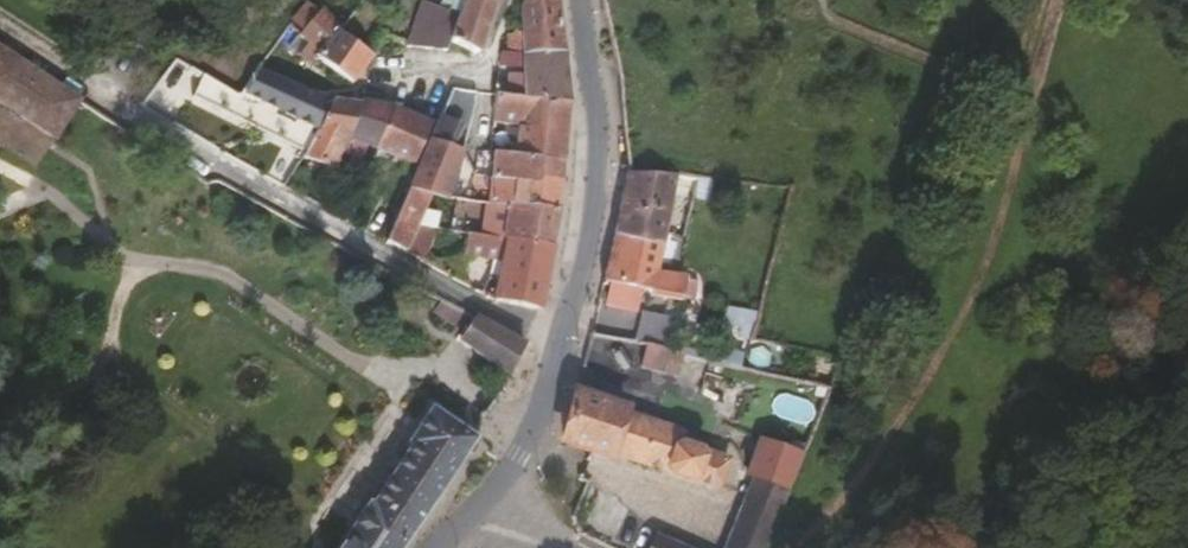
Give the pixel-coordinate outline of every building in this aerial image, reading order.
[(299,14),(308,0),(291,0),(287,7),(299,14)] [(295,20),(308,27),(296,47),(308,54),(315,44),(354,71),(372,40),(337,4),(335,6),(327,0),(308,0),(299,14),(295,20)] [(452,7),(433,0),(423,0),(415,20),(445,45),(468,62),(489,0),(455,0),(452,7)] [(559,0),(529,0),(527,38),(514,38),(514,52),(528,52),(567,52),(559,0)] [(415,20),(409,37),(408,39),(442,54),(445,45),(415,20)] [(0,36),(0,90),(49,125),(74,88),(0,36)] [(569,102),(567,52),(528,52),(517,82),(505,82),(505,90),(492,90),(495,94),(569,102)] [(258,61),(240,94),(238,97),(243,101),(241,105),(275,122),(282,109),(306,122),(301,131),(308,136),(335,87),(295,80),(258,61)] [(308,136),(302,148),(326,160),(332,147),(349,155),(357,141),(339,135),(359,100),(335,87),(308,136)] [(443,92),(424,138),(452,151),(472,103),(443,92)] [(339,135),(357,141),(372,147),(390,106),(362,93),(359,100),(339,135)] [(563,163),(569,102),(495,94),(492,120),(519,124),(506,154),(563,163)] [(372,147),(408,162),(425,123),(390,106),(372,147)] [(424,138),(403,183),(424,194),(432,198),(443,174),(452,151),(424,138)] [(563,189),(563,163),(506,154),(486,164),(485,176),(563,189)] [(342,168),(357,174),(360,176),(365,162),(349,155),(342,168)] [(677,187),(682,168),(634,165),(618,221),(662,232),(666,224),(677,187)] [(697,189),(704,168),(682,168),(677,187),(697,189)] [(501,203),(558,213),(563,189),(485,176),(480,199),(501,203)] [(403,183),(375,244),(396,257),(409,228),(424,194),(403,183)] [(489,258),(545,269),(558,213),(501,203),(489,258)] [(618,221),(606,266),(677,287),(684,261),(657,253),(662,232),(618,221)] [(486,280),(493,301),(539,311),(545,269),(489,258),(456,246),(447,266),(486,280)] [(637,324),(666,332),(674,301),(645,293),(637,324)] [(750,339),(758,312),(730,305),(723,331),(750,339)] [(454,321),(430,307),(423,320),(446,334),(454,321)] [(449,352),(494,386),(512,356),(463,327),(449,352)] [(706,390),(715,357),(699,353),(689,385),(706,390)] [(559,424),(569,427),(601,438),(602,433),(710,466),(720,437),(672,420),(675,408),(617,389),(618,384),(575,370),(559,424)] [(467,441),(428,413),(326,547),(389,547),(467,441)] [(806,430),(753,416),(742,450),(750,454),(708,547),(753,547),(806,430)] [(651,521),(638,547),(707,547),(651,521)]
